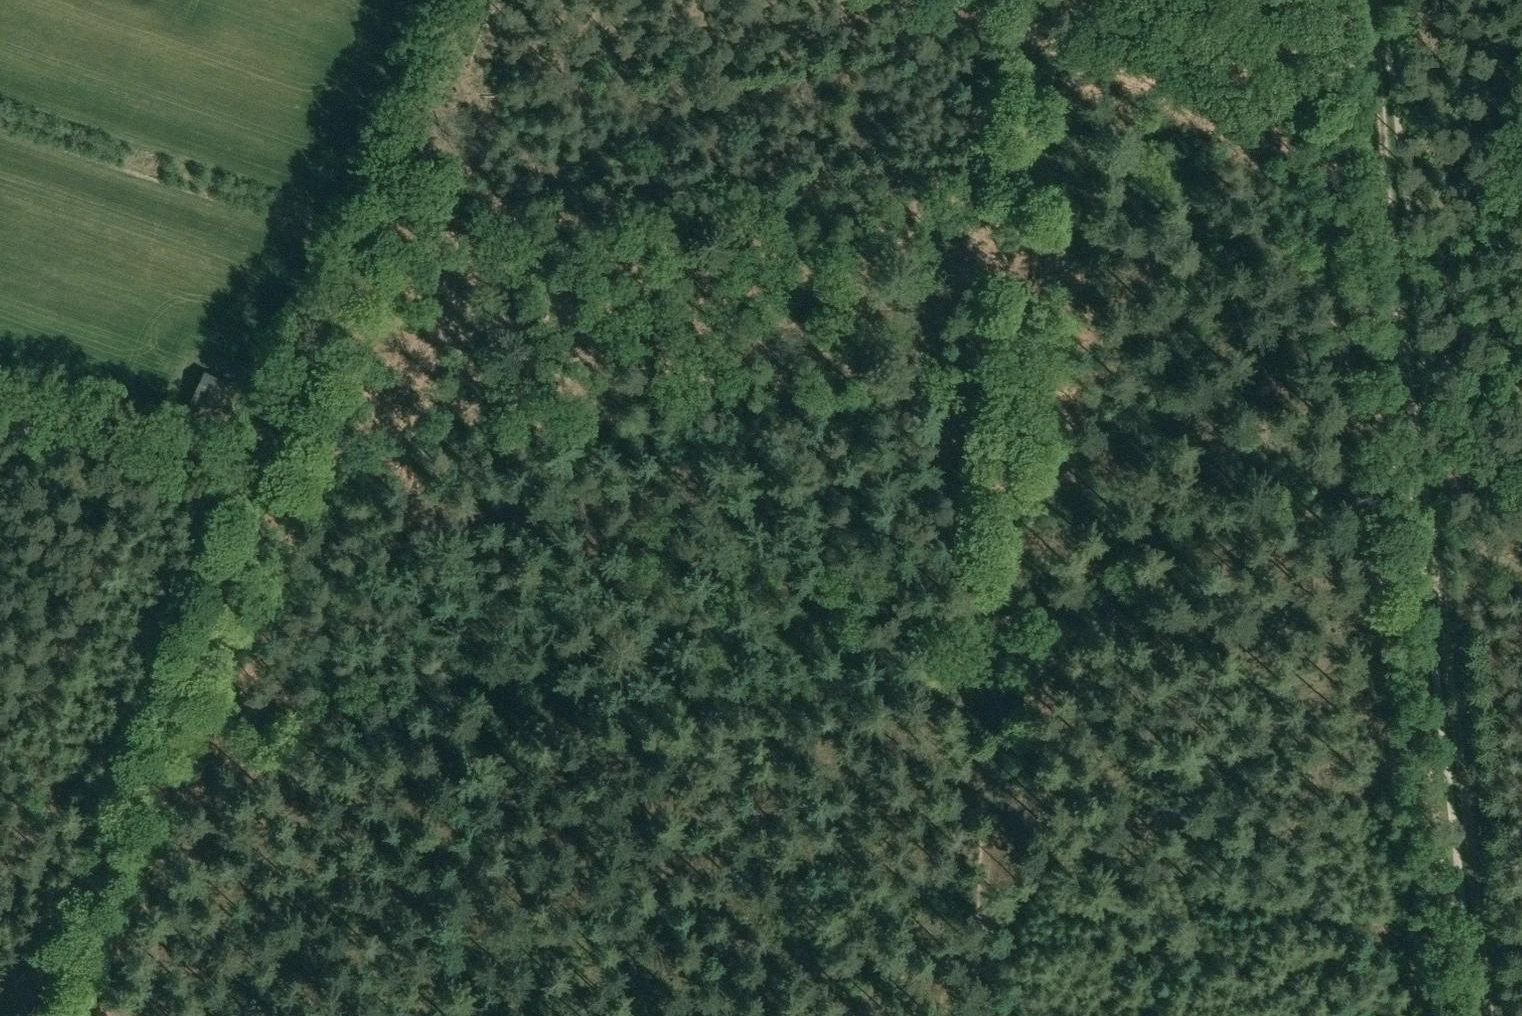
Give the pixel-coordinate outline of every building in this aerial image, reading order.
[(227,444),(252,393),(203,372),(180,423),(227,444)]
